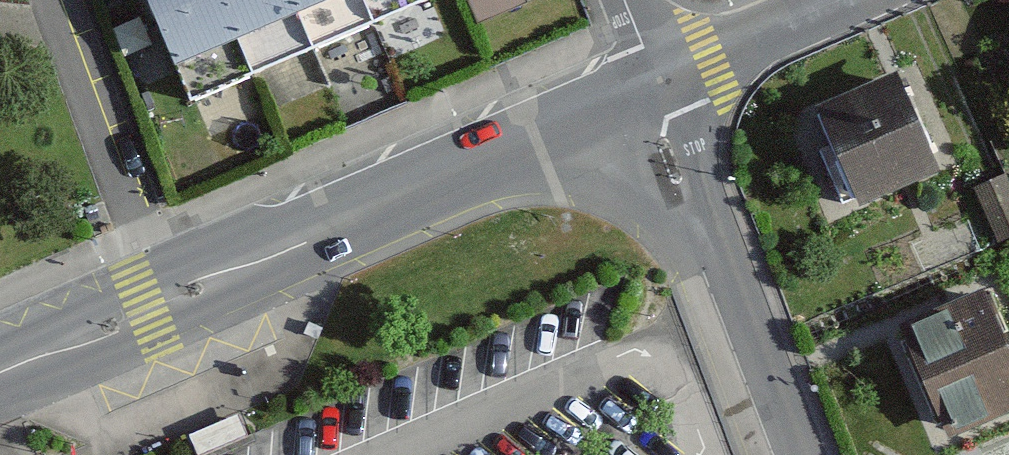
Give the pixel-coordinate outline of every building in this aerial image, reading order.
[(182,72),(194,100),(251,76),(219,0),(152,0),(182,72)] [(251,76),(255,75),(315,50),(295,0),(219,0),(251,76)] [(315,50),(379,24),(369,0),(295,0),(315,50)] [(379,24),(433,1),(436,0),(369,0),(379,24)] [(477,23),(526,2),(525,0),(467,0),(477,23)] [(820,106),(862,199),(934,166),(893,73),(820,106)] [(975,188),(998,241),(1008,236),(1008,184),(1005,175),(989,181),(975,188)] [(900,326),(945,433),(1008,407),(1008,355),(982,291),(900,326)]
